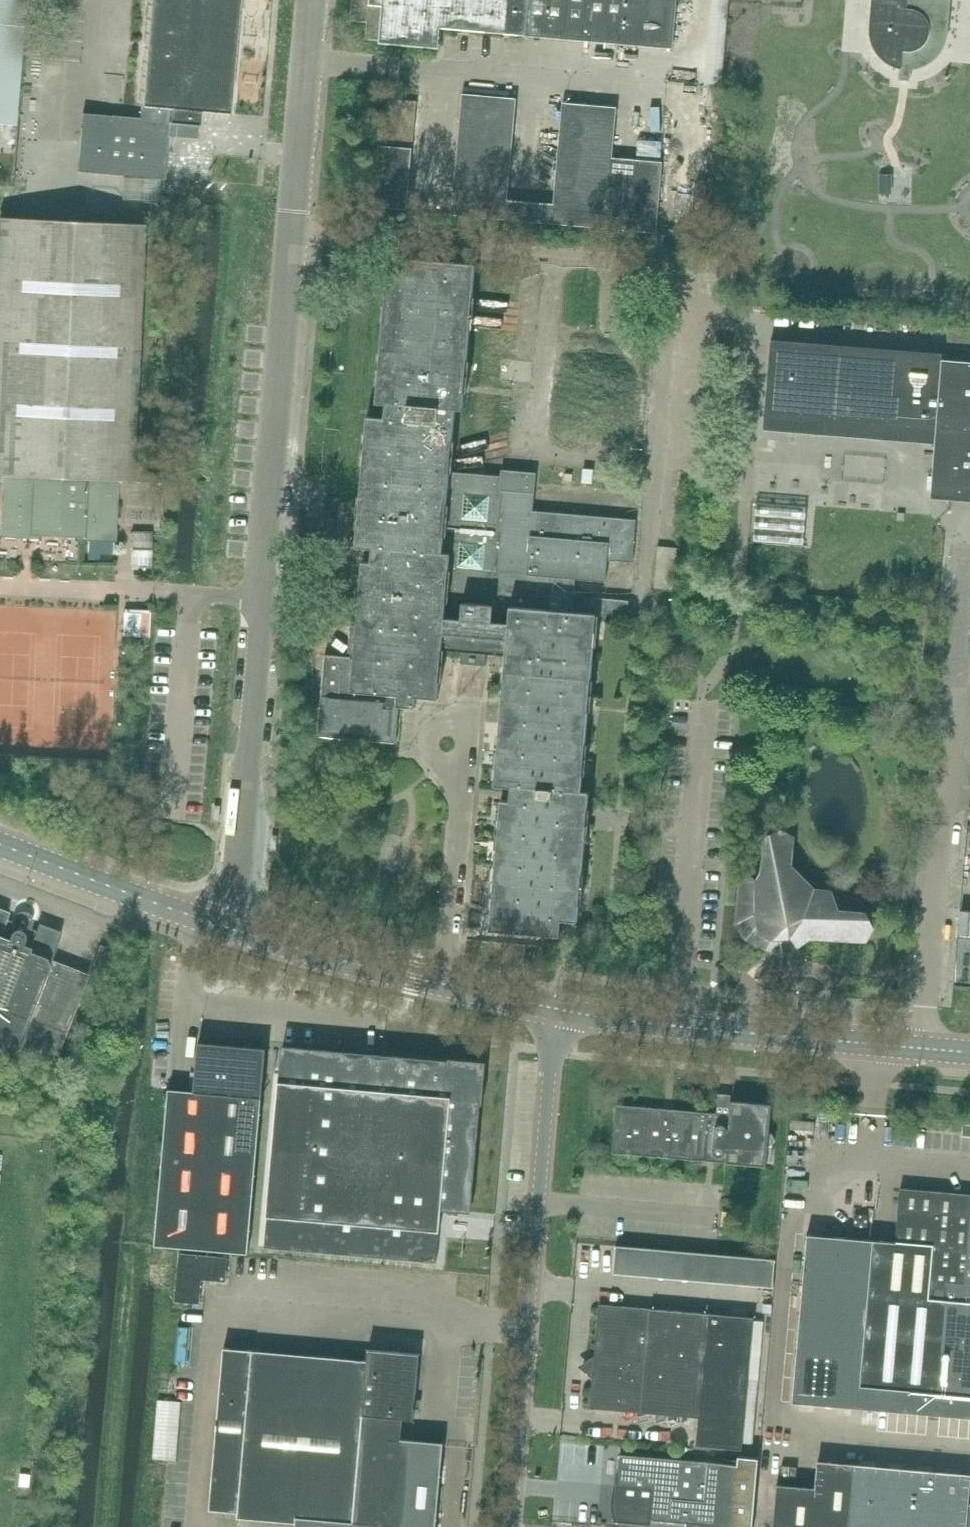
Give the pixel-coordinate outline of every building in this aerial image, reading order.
[(15,125),(26,0),(0,0),(0,123),(15,125)] [(140,106),(141,106),(140,118),(112,116),(83,113),(81,128),(79,157),(77,171),(149,177),(149,178),(165,179),(169,136),(197,138),(199,111),(229,114),(239,0),(149,0),(140,106)] [(352,20),(369,21),(367,38),(436,44),(437,27),(530,35),(531,9),(515,8),(516,0),(353,0),(352,20)] [(676,0),(516,0),(515,8),(531,9),(530,35),(672,48),(676,0)] [(880,4),(878,6),(874,12),(871,18),(870,24),(869,31),(870,38),(871,45),(874,51),(878,56),(883,61),(889,65),(895,68),(899,70),(899,79),(910,80),(910,70),(915,70),(922,68),(928,65),(934,61),(938,56),(942,51),(945,45),(947,38),(948,31),(947,24),(945,18),(942,12),(941,10),(951,3),(951,0),(875,0),(880,4)] [(513,134),(516,100),(463,95),(460,130),(513,134)] [(558,155),(611,159),(616,108),(563,104),(558,155)] [(510,168),(513,134),(460,130),(457,163),(510,168)] [(409,188),(412,148),(380,145),(377,185),(409,188)] [(605,227),(611,159),(558,155),(554,204),(553,223),(605,227)] [(655,232),(661,163),(611,159),(605,227),(655,232)] [(507,200),(510,168),(457,163),(452,214),(505,219),(507,200)] [(407,209),(409,188),(377,185),(375,207),(407,209)] [(554,204),(507,200),(505,219),(553,223),(554,204)] [(144,225),(0,218),(0,475),(4,476),(2,533),(40,534),(40,527),(76,528),(76,536),(114,538),(116,481),(132,481),(144,225)] [(841,351),(770,345),(765,405),(766,405),(765,415),(937,429),(933,466),(931,491),(969,494),(969,362),(841,351)] [(592,483),(593,469),(583,468),(582,482),(592,483)] [(761,535),(814,537),(815,499),(762,497),(761,535)] [(151,565),(152,533),(131,532),(131,564),(151,565)] [(661,537),(659,579),(680,580),(681,538),(661,537)] [(567,595),(511,591),(508,632),(506,655),(593,663),(597,615),(626,617),(628,617),(629,601),(592,598),(578,596),(574,596),(567,595)] [(152,628),(153,600),(128,599),(127,627),(152,628)] [(582,791),(593,663),(506,655),(494,785),(515,787),(514,801),(501,800),(490,929),(560,935),(561,919),(578,921),(587,818),(589,791),(582,791)] [(786,827),(784,825),(780,824),(777,831),(772,833),(771,843),(766,845),(762,876),(759,881),(753,877),(741,883),(737,924),(745,935),(747,933),(753,942),(767,949),(773,937),(776,938),(786,937),(789,935),(797,946),(810,937),(868,939),(875,928),(870,918),(862,917),(860,912),(838,911),(833,908),(836,903),(831,891),(815,890),(795,870),(790,869),(793,836),(786,831),(786,827)] [(9,912),(0,909),(0,1052),(56,1059),(88,974),(51,960),(62,932),(39,924),(36,931),(28,928),(30,924),(30,920),(28,916),(25,914),(21,914),(18,915),(15,918),(14,923),(6,920),(9,912)] [(962,934),(969,934),(969,919),(963,919),(962,934)] [(101,966),(108,948),(99,945),(92,963),(101,966)] [(248,1254),(266,1048),(198,1042),(194,1092),(168,1089),(155,1245),(248,1254)] [(480,1067),(466,1066),(282,1050),(265,1247),(437,1262),(441,1210),(459,1211),(467,1212),(480,1067)] [(769,1132),(772,1105),(732,1101),(730,1115),(718,1114),(694,1112),(674,1110),(662,1109),(631,1106),(617,1105),(615,1120),(613,1141),(612,1153),(706,1161),(715,1162),(766,1166),(768,1147),(771,1146),(774,1143),(775,1140),(774,1136),(772,1133),(769,1132)] [(900,1190),(896,1244),(969,1251),(969,1196),(900,1190)] [(874,1242),(807,1236),(800,1319),(867,1326),(874,1242)] [(780,1281),(783,1252),(623,1238),(620,1269),(708,1276),(707,1293),(760,1297),(761,1280),(780,1281)] [(896,1244),(874,1242),(867,1326),(861,1387),(969,1396),(969,1251),(896,1244)] [(231,1257),(184,1252),(180,1300),(204,1302),(205,1278),(229,1280),(231,1257)] [(754,1318),(702,1313),(600,1304),(595,1350),(596,1350),(595,1356),(586,1361),(585,1371),(588,1374),(593,1378),(590,1408),(699,1418),(697,1445),(742,1449),(754,1318)] [(861,1387),(867,1326),(800,1319),(791,1403),(860,1409),(861,1387)] [(210,1510),(238,1512),(237,1517),(296,1522),(296,1523),(295,1526),(436,1526),(443,1442),(400,1439),(402,1419),(403,1418),(413,1419),(419,1354),(368,1349),(367,1360),(310,1355),(253,1350),(246,1350),(230,1348),(224,1348),(213,1466),(210,1510)] [(861,1387),(860,1409),(969,1421),(969,1396),(861,1387)] [(160,1453),(186,1454),(187,1392),(162,1391),(160,1453)] [(620,1455),(618,1474),(617,1478),(616,1481),(615,1484),(614,1487),(613,1491),(612,1494),(612,1499),(611,1503),(612,1508),(612,1513),(613,1517),(615,1522),(651,1525),(652,1520),(686,1523),(685,1526),(753,1526),(759,1458),(739,1456),(738,1465),(620,1455)] [(854,1470),(817,1467),(815,1494),(777,1490),(774,1526),(850,1526),(854,1470)] [(796,1482),(797,1468),(782,1467),(781,1480),(796,1482)] [(968,1505),(969,1485),(969,1477),(855,1467),(854,1470),(850,1526),(966,1526),(968,1505)]
